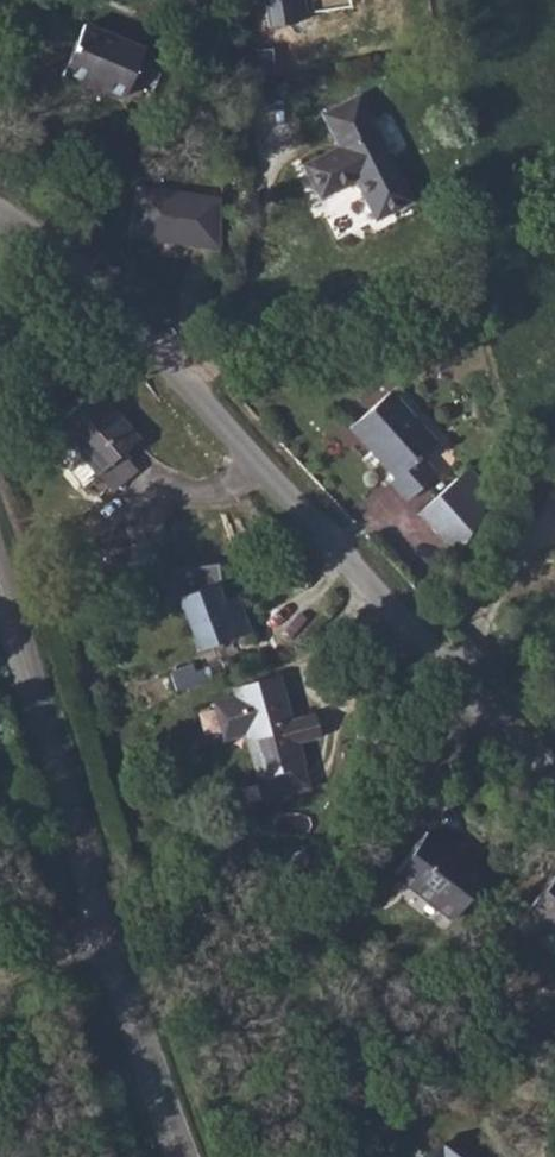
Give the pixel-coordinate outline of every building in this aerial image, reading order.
[(124,97),(144,50),(84,24),(62,76),(87,86),(89,82),(124,97)] [(412,201),(359,96),(323,114),(339,147),(303,165),(320,198),(356,180),(376,220),(412,201)] [(130,237),(220,250),(221,244),(221,198),(138,185),(130,237)] [(138,440),(96,390),(55,425),(71,443),(62,451),(61,457),(82,482),(95,471),(98,474),(121,454),(138,440)] [(437,443),(392,391),(351,427),(395,477),(391,481),(408,500),(437,474),(421,456),(437,443)] [(121,454),(98,474),(112,490),(135,471),(121,454)] [(458,478),(484,508),(492,494),(468,468),(458,478)] [(484,508),(458,478),(419,513),(458,556),(484,508)] [(179,599),(189,627),(195,625),(204,649),(250,632),(237,595),(222,601),(216,585),(221,583),(219,564),(182,568),(158,577),(168,603),(179,599)] [(198,651),(204,649),(195,625),(189,627),(198,651)] [(291,719),(278,675),(233,688),(235,696),(214,702),(224,739),(246,733),(258,778),(303,765),(297,744),(321,737),(314,712),(291,719)] [(303,765),(258,778),(264,800),(310,788),(303,765)] [(458,856),(426,831),(395,872),(453,917),(483,880),(456,859),(458,856)] [(522,915),(542,933),(553,920),(554,921),(554,877),(522,915)] [(430,1156),(457,1156),(440,1144),(430,1156)]
